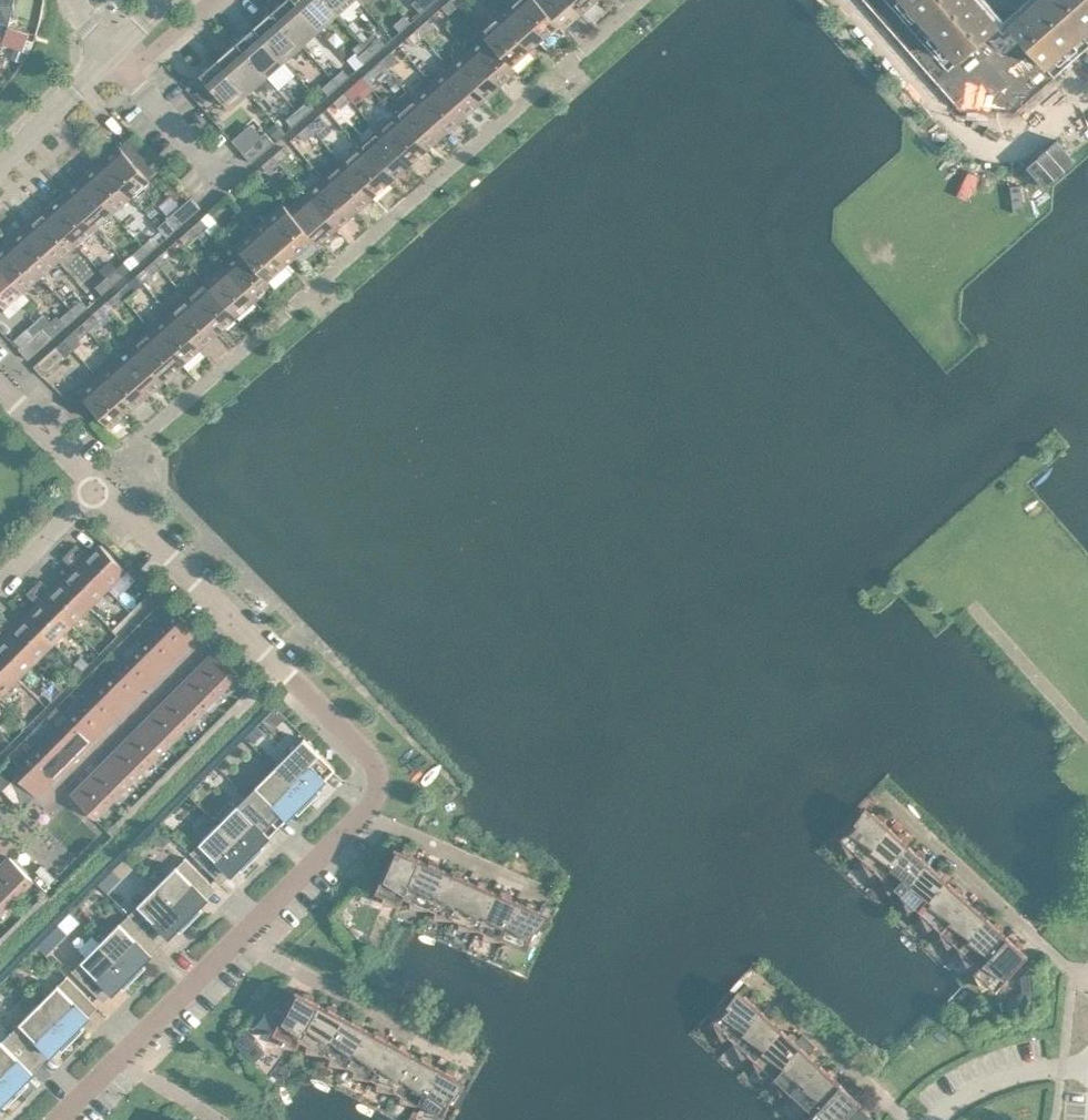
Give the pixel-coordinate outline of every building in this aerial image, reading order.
[(4,12),(6,2),(9,3),(9,0),(0,0),(0,10),(4,12)] [(249,13),(279,47),(297,31),(270,0),(264,0),(249,13)] [(297,31),(315,15),(302,0),(270,0),(297,31)] [(315,15),(332,0),(302,0),(315,15)] [(481,23),(481,22),(506,51),(525,35),(510,18),(519,10),(510,0),(496,0),(476,17),(481,23)] [(519,10),(510,18),(525,35),(541,20),(548,28),(559,19),(557,16),(543,0),(510,0),(519,10)] [(557,16),(575,0),(543,0),(557,16)] [(1013,3),(985,1),(984,0),(872,0),(874,2),(873,2),(875,4),(890,20),(889,20),(891,22),(905,38),(907,40),(921,56),(922,58),(923,58),(937,74),(938,76),(939,76),(953,92),(952,92),(954,94),(956,96),(959,96),(958,96),(961,96),(981,97),(981,98),(983,98),(983,97),(1003,99),(1006,99),(1008,99),(1010,97),(1010,98),(1012,96),(1011,96),(1028,82),(1030,80),(1029,80),(1048,63),(1011,21),(1012,3),(1013,3)] [(1013,3),(1012,3),(1011,21),(1048,63),(1087,29),(1087,0),(1016,0),(1013,3)] [(388,11),(395,18),(405,9),(399,2),(388,11)] [(422,7),(411,16),(418,23),(428,14),(422,7)] [(249,13),(231,29),(261,63),(279,47),(249,13)] [(418,23),(411,16),(401,25),(407,32),(418,23)] [(367,20),(358,28),(363,33),(372,26),(367,20)] [(481,22),(481,23),(463,38),(493,72),(511,56),(506,51),(481,22)] [(354,23),(344,32),(347,36),(352,43),(363,33),(358,28),(354,23)] [(372,26),(363,33),(369,41),(380,31),(373,24),(372,26)] [(231,29),(213,44),(243,78),(261,63),(231,29)] [(369,41),(363,33),(352,43),(359,50),(369,41)] [(10,36),(6,45),(16,49),(19,39),(10,36)] [(386,38),(375,47),(382,55),(392,46),(386,38)] [(463,38),(445,54),(475,88),(493,72),(463,38)] [(243,78),(213,44),(195,61),(224,95),(243,78)] [(382,55),(375,47),(365,57),(371,64),(382,55)] [(445,54),(427,70),(457,104),(475,88),(445,54)] [(338,56),(327,65),(334,72),(344,63),(338,56)] [(334,72),(327,65),(317,74),(323,81),(334,72)] [(350,70),(339,79),(346,86),(356,77),(350,70)] [(427,70),(409,85),(439,119),(457,104),(427,70)] [(346,86),(339,79),(329,88),(335,96),(346,86)] [(409,85),(391,101),(421,135),(439,119),(409,85)] [(302,87),(291,96),(298,104),(308,94),(302,87)] [(298,104),(291,96),(281,106),(287,113),(298,104)] [(314,101),(303,111),(310,118),(320,109),(314,101)] [(391,101),(373,117),(403,151),(421,135),(391,101)] [(246,110),(227,127),(237,139),(256,122),(246,110)] [(270,110),(263,116),(272,126),(279,120),(270,110)] [(310,118),(303,111),(293,120),(299,127),(310,118)] [(373,117),(355,133),(385,167),(403,151),(373,117)] [(237,139),(246,149),(269,129),(260,118),(256,122),(237,139)] [(114,132),(95,148),(125,182),(157,154),(140,135),(127,147),(114,132)] [(278,133),(267,142),(274,150),(284,140),(278,133)] [(355,133),(337,149),(367,183),(385,167),(355,133)] [(274,150),(267,142),(257,152),(263,159),(274,150)] [(95,148),(77,164),(107,198),(125,182),(95,148)] [(337,149),(319,164),(349,198),(367,183),(337,149)] [(77,164),(59,180),(89,214),(107,198),(77,164)] [(319,164),(301,180),(331,214),(349,198),(319,164)] [(59,180),(41,196),(71,229),(89,214),(59,180)] [(301,180),(283,196),(308,225),(313,230),(331,214),(301,180)] [(162,223),(195,194),(186,183),(174,193),(164,203),(152,212),(162,223)] [(165,183),(154,192),(164,203),(174,193),(165,183)] [(279,191),(260,207),(275,224),(266,232),(281,249),(308,225),(283,196),(279,191)] [(41,196),(23,211),(53,245),(71,229),(41,196)] [(196,205),(185,214),(192,222),(199,215),(202,212),(196,205)] [(232,232),(236,237),(237,237),(262,265),(281,249),(266,232),(275,224),(260,207),(232,232)] [(23,211),(5,227),(35,261),(53,245),(23,211)] [(192,222),(185,214),(175,224),(181,231),(192,222)] [(199,215),(192,222),(198,229),(205,222),(199,215)] [(147,222),(137,232),(143,239),(154,230),(147,222)] [(0,232),(0,258),(17,277),(35,261),(5,227),(0,232)] [(143,239),(137,232),(126,241),(133,248),(143,239)] [(160,237),(149,246),(156,253),(164,247),(166,244),(160,237)] [(237,237),(236,237),(219,253),(248,287),(267,271),(262,265),(237,237)] [(156,253),(149,246),(139,255),(145,263),(156,253)] [(164,247),(156,253),(162,260),(170,254),(164,247)] [(219,253),(201,268),(230,302),(248,287),(219,253)] [(111,254),(101,263),(107,271),(118,262),(111,254)] [(0,258),(0,292),(17,277),(0,258)] [(107,271),(101,263),(90,273),(97,280),(107,271)] [(124,268),(113,278),(120,285),(130,276),(124,268)] [(201,268),(183,284),(212,318),(230,302),(201,268)] [(120,285),(113,278),(103,287),(109,294),(120,285)] [(183,284),(165,300),(194,334),(212,318),(183,284)] [(75,286),(65,295),(71,302),(82,293),(75,286)] [(71,302),(65,295),(55,304),(61,312),(71,302)] [(88,300),(77,309),(84,317),(94,307),(88,300)] [(165,300),(147,316),(177,350),(194,334),(165,300)] [(38,301),(22,315),(28,322),(36,315),(44,308),(38,301)] [(44,308),(36,315),(46,325),(53,319),(44,308)] [(84,317),(77,309),(67,319),(73,326),(84,317)] [(22,315),(8,327),(14,334),(28,322),(22,315)] [(13,335),(23,346),(46,325),(36,315),(28,322),(14,334),(13,335)] [(147,316),(129,332),(159,366),(177,350),(147,316)] [(38,363),(61,342),(52,332),(28,352),(38,363)] [(129,332),(111,347),(141,381),(159,366),(129,332)] [(111,347),(93,363),(123,397),(141,381),(111,347)] [(123,397),(93,363),(74,379),(87,394),(104,413),(123,397)] [(74,379),(65,388),(78,402),(87,394),(74,379)] [(70,530),(64,537),(102,575),(120,557),(94,530),(82,542),(70,530)] [(68,555),(57,566),(84,593),(102,575),(64,537),(57,544),(68,555)] [(35,566),(28,573),(66,611),(84,593),(57,566),(46,577),(35,566)] [(32,591),(21,602),(48,629),(66,611),(28,573),(21,580),(32,591)] [(170,597),(152,616),(175,639),(194,620),(170,597)] [(30,647),(48,629),(21,602),(10,613),(0,604),(0,617),(30,647)] [(152,616),(134,634),(157,657),(175,639),(152,616)] [(12,665),(30,647),(0,617),(0,653),(12,665)] [(134,634),(116,651),(139,675),(157,657),(134,634)] [(210,637),(191,655),(215,678),(233,660),(210,637)] [(116,651),(98,669),(121,693),(139,675),(116,651)] [(12,665),(0,653),(0,677),(12,665)] [(191,655),(173,673),(197,696),(215,678),(191,655)] [(98,669),(80,687),(104,710),(121,693),(98,669)] [(173,673),(156,691),(179,714),(197,696),(173,673)] [(80,687),(62,705),(86,728),(104,710),(80,687)] [(156,691),(138,709),(161,732),(179,714),(156,691)] [(62,705),(44,723),(67,746),(86,728),(62,705)] [(138,709),(120,727),(143,750),(161,732),(138,709)] [(252,713),(241,723),(247,729),(258,719),(252,713)] [(44,723),(26,741),(50,764),(67,746),(44,723)] [(298,725),(269,754),(304,789),(315,778),(312,774),(320,766),(314,760),(324,750),(298,725)] [(120,727),(102,745),(125,768),(143,750),(120,727)] [(26,741),(8,759),(32,782),(50,764),(26,741)] [(102,745),(84,762),(107,786),(125,768),(102,745)] [(241,782),(267,808),(275,799),(281,805),(289,797),(293,800),(304,789),(269,754),(250,773),(250,774),(242,782),(241,782)] [(107,786),(84,762),(66,781),(89,804),(107,786)] [(232,791),(213,810),(248,845),(259,834),(255,830),(263,822),(258,817),(267,808),(241,782),(240,782),(241,783),(233,791),(232,791)] [(837,826),(857,844),(885,815),(877,808),(880,806),(880,807),(881,807),(880,806),(879,804),(878,802),(877,801),(875,800),(873,799),(873,800),(868,805),(864,801),(863,800),(862,800),(860,800),(859,800),(858,801),(837,826)] [(248,845),(213,810),(193,829),(194,830),(186,838),(185,838),(184,839),(210,864),(219,855),(225,861),(233,853),(236,857),(248,845)] [(857,844),(877,862),(901,836),(896,830),(900,825),(901,825),(900,823),(899,822),(898,820),(896,819),(895,819),(892,818),(892,819),(894,819),(892,821),(885,815),(857,844)] [(395,890),(398,883),(414,845),(405,842),(406,839),(407,840),(408,840),(406,838),(405,837),(403,836),(401,835),(399,835),(398,835),(395,842),(387,838),(381,852),(370,878),(378,881),(377,889),(395,890)] [(877,862),(896,880),(924,851),(916,844),(919,842),(919,844),(920,844),(919,842),(918,840),(917,839),(916,837),(914,836),(912,836),(907,841),(901,836),(877,862)] [(0,847),(0,876),(8,885),(26,867),(3,844),(0,847)] [(170,853),(151,872),(186,907),(197,896),(193,892),(202,884),(196,878),(205,869),(179,844),(178,845),(179,845),(171,853),(170,853)] [(398,883),(422,893),(437,859),(429,856),(432,850),(433,850),(431,848),(429,847),(428,846),(426,846),(424,846),(422,846),(422,847),(424,846),(423,849),(414,845),(398,883)] [(896,880),(916,899),(940,872),(935,867),(939,862),(940,861),(939,860),(938,858),(937,857),(935,856),(934,855),(931,854),(931,855),(933,855),(931,858),(924,851),(896,880)] [(422,893),(447,903),(463,866),(454,862),(455,859),(456,861),(455,859),(454,858),(452,857),(450,856),(448,856),(446,856),(447,856),(444,862),(437,859),(422,893)] [(107,857),(92,872),(101,881),(116,866),(107,857)] [(447,903),(471,914),(486,880),(478,877),(481,871),(481,870),(480,869),(478,868),(476,867),(475,867),(473,867),(471,867),(471,868),(473,867),(472,870),(463,866),(447,903)] [(123,900),(122,900),(148,926),(157,917),(163,923),(171,915),(175,918),(186,907),(151,872),(131,891),(132,892),(124,900),(123,900)] [(916,899),(935,917),(963,887),(955,881),(958,878),(958,880),(959,880),(958,878),(957,876),(956,875),(955,874),(953,873),(951,872),(946,877),(940,872),(916,899)] [(8,885),(0,876),(0,893),(8,885)] [(471,914),(496,924),(512,887),(503,883),(504,880),(505,882),(504,880),(503,878),(501,877),(499,877),(497,877),(495,877),(496,877),(493,883),(486,880),(471,914)] [(512,887),(496,924),(521,935),(535,906),(536,905),(536,904),(535,902),(534,901),(533,901),(527,898),(530,892),(529,890),(527,889),(526,888),(524,888),(522,888),(520,888),(522,888),(521,891),(512,887)] [(935,917),(955,935),(979,908),(974,903),(978,898),(979,898),(978,896),(977,894),(976,893),(974,892),(973,891),(970,891),(972,891),(970,894),(963,887),(935,917)] [(114,909),(94,928),(129,964),(141,952),(137,949),(145,940),(139,935),(148,926),(122,900),(122,901),(123,901),(114,910),(114,909)] [(955,935),(974,953),(1002,924),(995,917),(997,914),(997,916),(998,916),(997,914),(996,913),(995,911),(994,910),(992,909),(990,908),(990,909),(985,913),(979,908),(955,935)] [(51,912),(31,931),(41,941),(61,921),(51,912)] [(359,923),(356,931),(362,933),(365,934),(367,929),(368,926),(359,923)] [(974,953),(968,959),(976,974),(983,970),(990,976),(1019,945),(1013,939),(1017,934),(1018,934),(1017,932),(1016,931),(1015,929),(1013,928),(1012,927),(1009,927),(1011,928),(1009,930),(1002,924),(974,953)] [(129,964),(94,928),(75,947),(76,948),(67,956),(66,957),(92,983),(101,974),(106,979),(114,971),(118,975),(129,964)] [(1015,962),(1017,984),(1028,983),(1026,961),(1015,962)] [(52,971),(32,990),(68,1025),(79,1014),(75,1010),(83,1002),(78,997),(87,988),(61,962),(60,963),(61,963),(52,972),(52,971)] [(292,1033),(295,1026),(312,994),(313,994),(315,990),(306,986),(307,983),(308,984),(307,982),(306,981),(305,980),(303,979),(301,978),(299,978),(299,979),(295,985),(288,981),(268,1019),(275,1023),(274,1031),(292,1033)] [(710,1009),(729,1027),(757,998),(750,991),(752,988),(753,990),(753,988),(752,987),(751,985),(749,984),(748,983),(745,982),(745,983),(740,988),(736,984),(736,983),(735,983),(733,982),(732,982),(731,983),(730,984),(710,1009)] [(5,1018),(4,1018),(30,1044),(39,1035),(44,1041),(53,1033),(56,1037),(68,1025),(32,990),(13,1010),(13,1011),(5,1019),(5,1018)] [(295,1026),(318,1038),(337,1003),(329,998),(330,995),(331,997),(332,996),(331,995),(329,993),(328,992),(326,991),(324,991),(322,991),(319,997),(313,994),(312,994),(295,1026)] [(729,1027),(749,1045),(774,1019),(768,1013),(773,1008),(772,1006),(771,1005),(770,1003),(769,1002),(767,1001),(765,1001),(764,1001),(766,1002),(764,1004),(757,998),(729,1027)] [(318,1038),(342,1051),(359,1018),(352,1015),(355,1009),(356,1008),(355,1007),(353,1006),(352,1005),(350,1004),(348,1004),(346,1004),(348,1004),(346,1007),(337,1003),(318,1038)] [(342,1051),(365,1063),(384,1027),(376,1023),(377,1020),(378,1021),(379,1021),(378,1020),(376,1018),(375,1017),(373,1016),(372,1016),(369,1016),(366,1022),(359,1018),(342,1051)] [(239,1017),(228,1028),(248,1049),(259,1038),(239,1017)] [(11,1082),(22,1071),(19,1067),(27,1059),(21,1053),(30,1044),(4,1018),(4,1019),(0,1024),(0,1071),(11,1082)] [(749,1045),(768,1063),(796,1034),(789,1027),(791,1025),(791,1026),(791,1027),(792,1026),(791,1025),(791,1023),(790,1021),(788,1020),(787,1019),(784,1018),(784,1019),(779,1024),(774,1019),(749,1045)] [(365,1063),(389,1076),(406,1043),(399,1040),(402,1034),(403,1033),(402,1032),(400,1031),(399,1030),(397,1029),(395,1029),(393,1029),(394,1029),(393,1032),(384,1027),(365,1063)] [(768,1063),(788,1082),(813,1055),(807,1049),(812,1044),(811,1042),(810,1041),(809,1040),(808,1038),(806,1038),(804,1037),(803,1038),(805,1038),(803,1040),(796,1034),(768,1063)] [(389,1076),(412,1088),(431,1052),(423,1048),(424,1045),(425,1046),(426,1046),(425,1045),(423,1043),(422,1042),(420,1041),(419,1041),(416,1041),(413,1047),(406,1043),(389,1076)] [(431,1052),(412,1088),(436,1101),(453,1074),(454,1072),(454,1071),(454,1070),(453,1069),(452,1068),(446,1065),(449,1059),(450,1058),(449,1057),(447,1056),(446,1055),(444,1054),(442,1054),(440,1054),(441,1054),(440,1057),(431,1052)] [(788,1082),(807,1099),(807,1100),(835,1070),(828,1063),(830,1061),(830,1063),(831,1063),(830,1061),(830,1059),(829,1058),(827,1056),(826,1055),(823,1055),(819,1060),(813,1055),(788,1082)] [(807,1099),(802,1105),(809,1119),(812,1119),(817,1117),(820,1119),(826,1119),(852,1091),(846,1086),(851,1081),(851,1080),(850,1079),(849,1077),(848,1076),(847,1075),(845,1074),(842,1073),(842,1074),(844,1074),(842,1077),(835,1070),(807,1100),(807,1099)] [(0,1071),(0,1093),(11,1082),(0,1071)] [(195,1118),(196,1115),(197,1117),(198,1117),(197,1115),(196,1113),(194,1112),(193,1111),(191,1110),(189,1110),(185,1116),(178,1111),(172,1119),(198,1119),(195,1118)]
